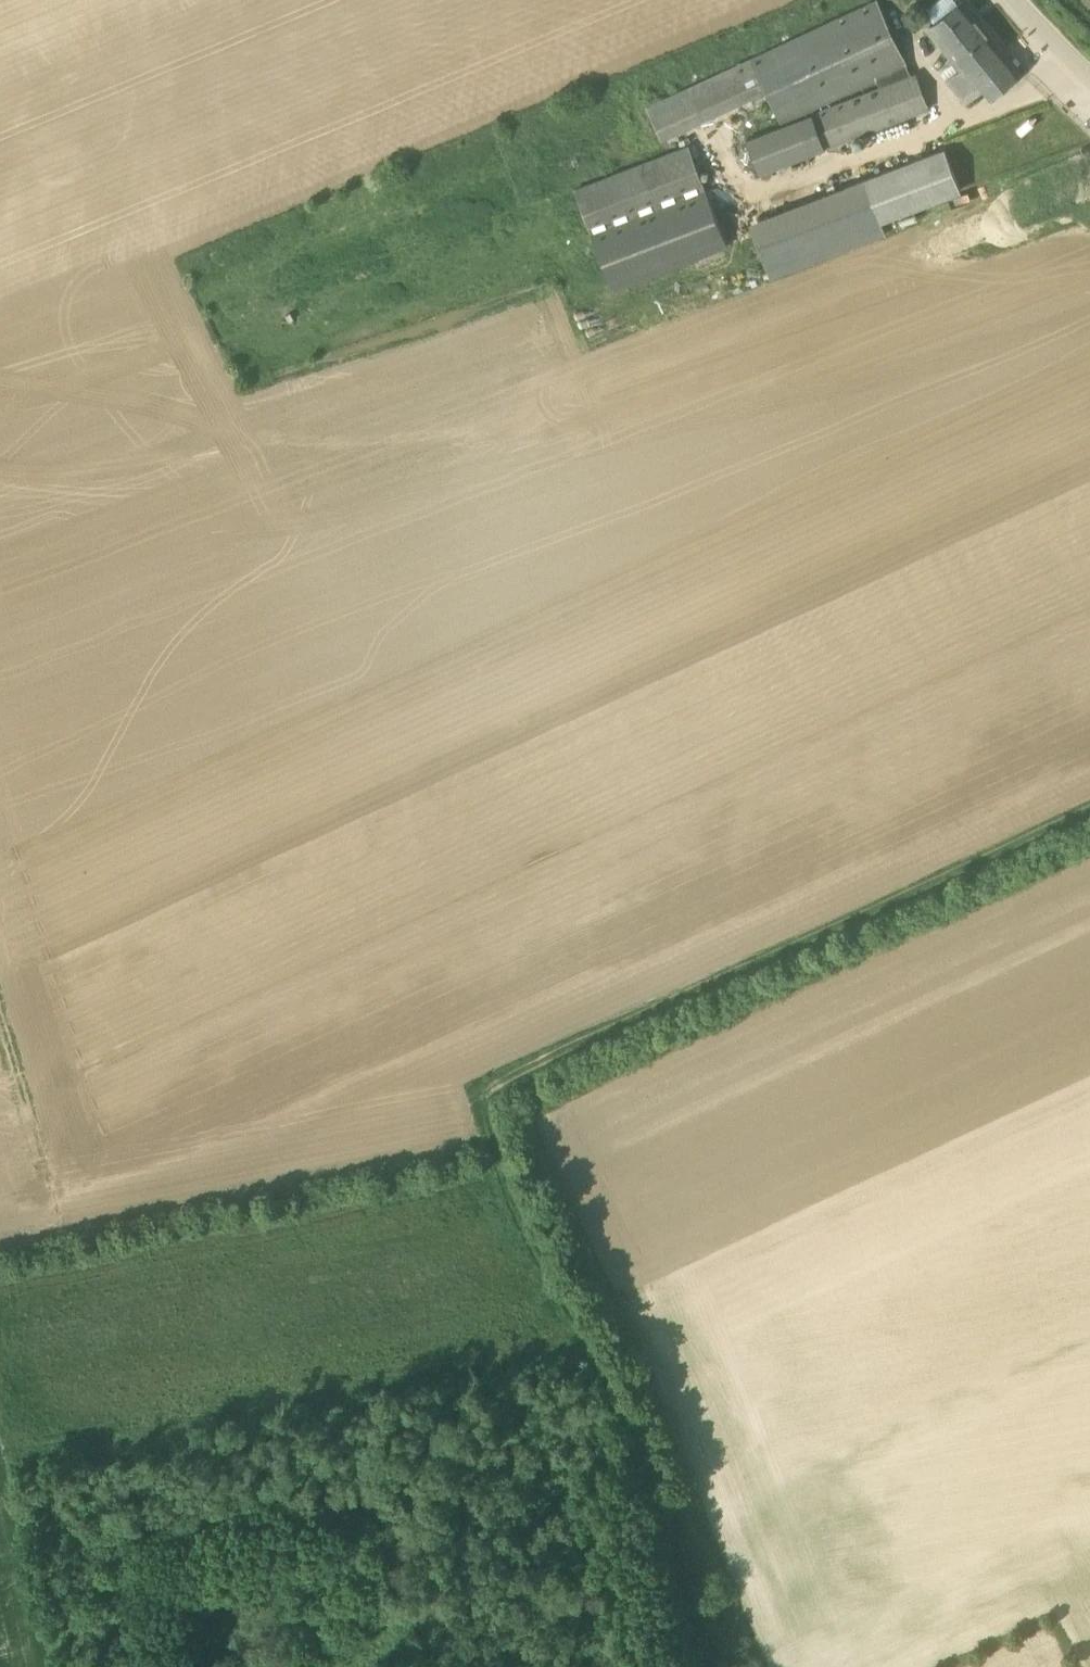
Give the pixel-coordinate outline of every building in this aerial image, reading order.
[(908,63),(878,0),(877,0),(747,61),(648,107),(663,139),(766,90),(773,106),(781,122),(908,63)] [(935,21),(931,23),(964,64),(947,78),(967,102),(984,88),(990,95),(1020,71),(963,0),(960,0),(958,2),(957,0),(937,0),(928,8),(927,11),(935,21)] [(756,174),(827,147),(930,108),(917,73),(813,112),(815,118),(744,145),(756,174)] [(728,245),(690,145),(575,188),(614,288),(728,245)] [(885,234),(880,220),(961,189),(946,149),(864,180),(752,221),(771,275),(885,234)]
